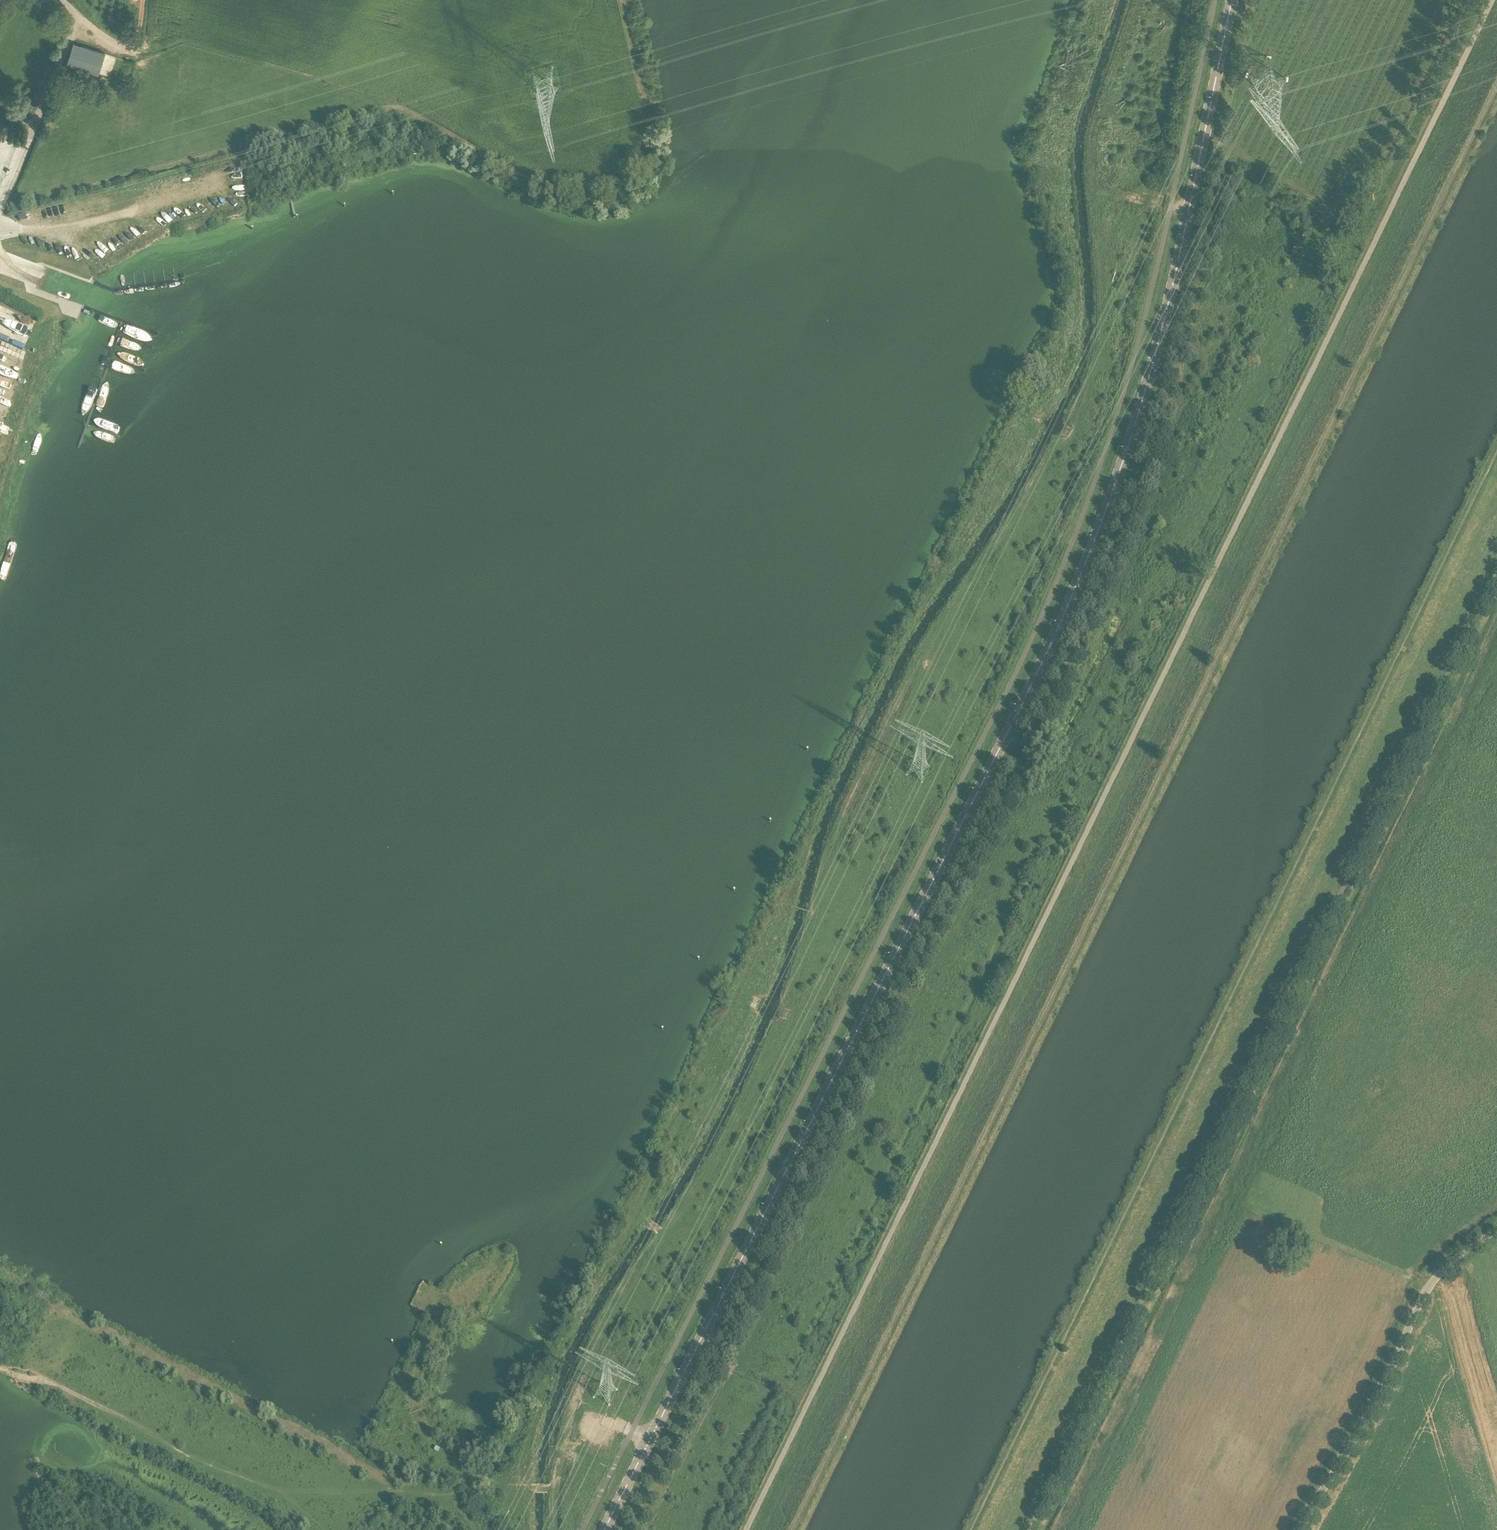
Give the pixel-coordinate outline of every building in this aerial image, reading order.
[(73,44),(67,64),(99,74),(105,53),(73,44)] [(2,326),(8,328),(5,336),(23,342),(28,327),(16,322),(20,313),(0,305),(0,332),(2,326)]
